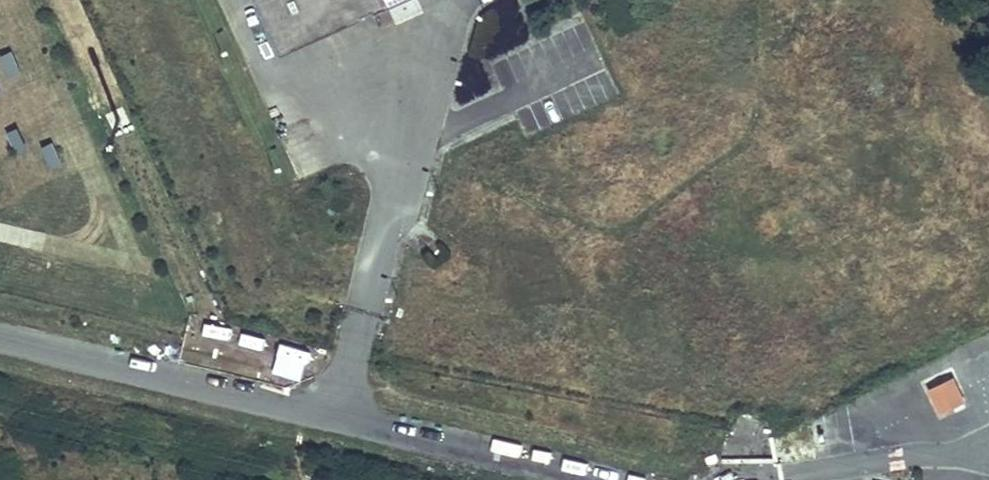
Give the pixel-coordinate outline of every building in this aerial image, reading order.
[(288,51),(403,0),(265,0),(288,51)] [(27,72),(18,51),(8,55),(17,76),(27,72)] [(33,149),(23,128),(14,132),(23,153),(33,149)] [(68,164),(59,142),(49,147),(58,168),(68,164)] [(954,374),(927,386),(938,412),(966,400),(954,374)]
